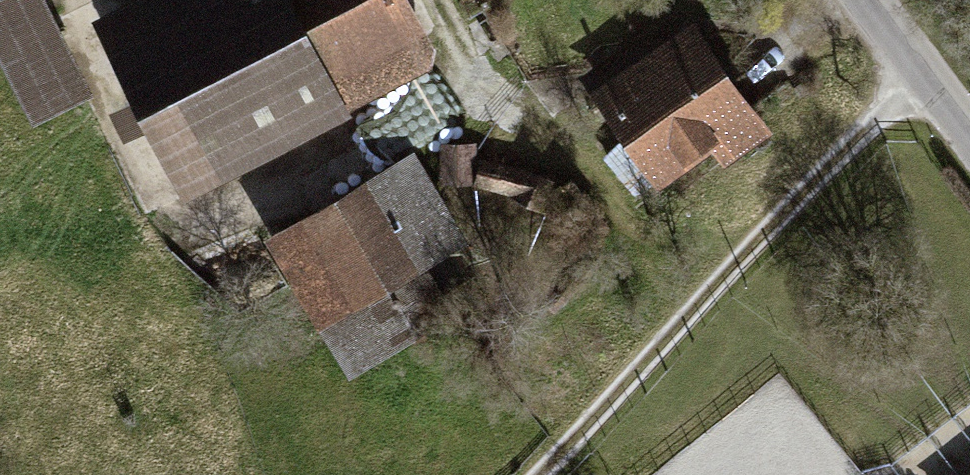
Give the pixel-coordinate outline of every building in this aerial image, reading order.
[(46,0),(0,0),(0,61),(32,121),(93,89),(46,0)] [(89,15),(181,197),(351,112),(349,107),(432,66),(435,47),(411,0),(118,0),(89,15)] [(773,131),(692,18),(588,92),(657,188),(711,150),(723,167),(773,131)] [(439,141),(439,183),(473,182),(476,172),(475,141),(439,141)] [(412,148),(262,237),(348,380),(458,315),(428,265),(467,241),(412,148)] [(556,181),(526,168),(480,156),(476,172),(473,182),(473,184),(512,194),(509,199),(542,212),(556,181)] [(579,187),(562,199),(591,240),(608,228),(579,187)]
